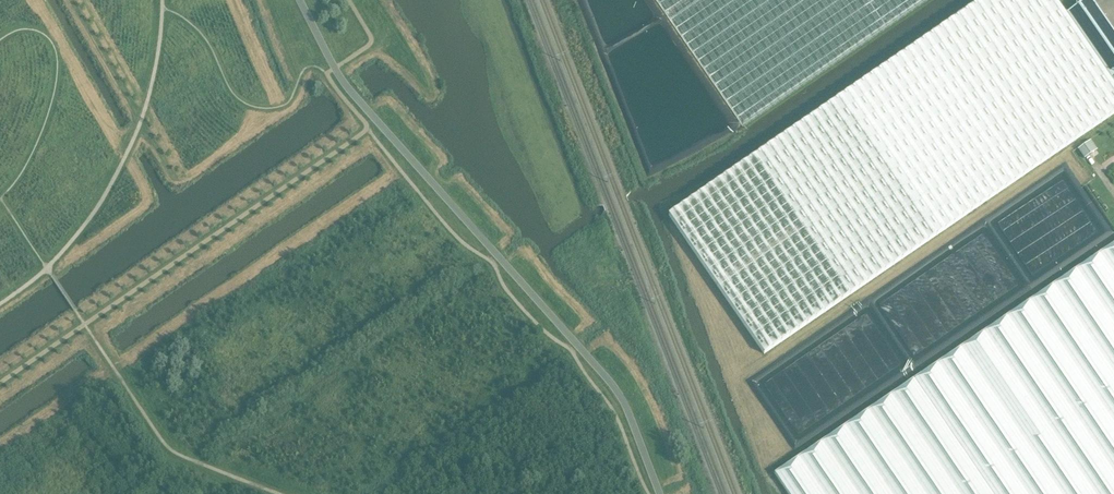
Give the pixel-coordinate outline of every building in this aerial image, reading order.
[(742,121),(919,0),(659,0),(742,121)] [(841,97),(937,235),(1113,115),(1113,86),(1065,15),(1055,0),(983,0),(841,97)] [(1091,0),(1087,0),(1065,15),(1113,86),(1113,33),(1091,0)] [(937,235),(841,97),(756,155),(670,215),(764,355),(851,293),(937,235)] [(1084,159),(1097,150),(1091,141),(1087,144),(1086,143),(1078,150),(1084,159)] [(774,473),(789,493),(1113,493),(1113,243),(774,473)]
